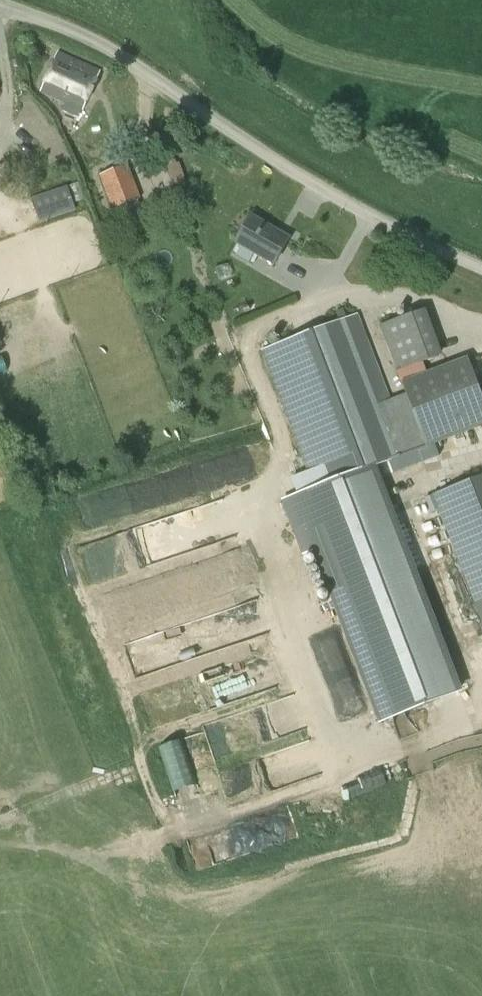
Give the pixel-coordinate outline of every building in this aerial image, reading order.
[(83,111),(100,71),(57,52),(40,92),(66,104),(62,111),(77,118),(80,110),(83,111)] [(186,182),(178,158),(158,165),(166,189),(186,182)] [(127,165),(100,175),(113,209),(115,208),(120,221),(142,212),(137,199),(140,198),(127,165)] [(40,223),(76,211),(70,194),(78,191),(76,184),(67,187),(65,179),(29,192),(40,223)] [(275,267),(291,239),(251,217),(236,245),(275,267)] [(356,314),(260,351),(313,491),(376,467),(389,462),(393,474),(405,469),(440,456),(435,444),(481,427),(481,383),(477,385),(468,363),(422,380),(417,365),(437,358),(420,312),(381,326),(403,388),(412,412),(396,419),(356,314)] [(313,491),(283,501),(315,587),(324,583),(378,722),(462,691),(376,467),(313,491)] [(433,494),(461,569),(481,625),(481,476),(433,494)] [(172,653),(162,628),(130,641),(144,674),(166,665),(162,656),(172,653)] [(279,718),(299,715),(301,726),(317,724),(313,694),(276,699),(279,718)] [(185,739),(160,746),(172,793),(198,786),(185,739)]
